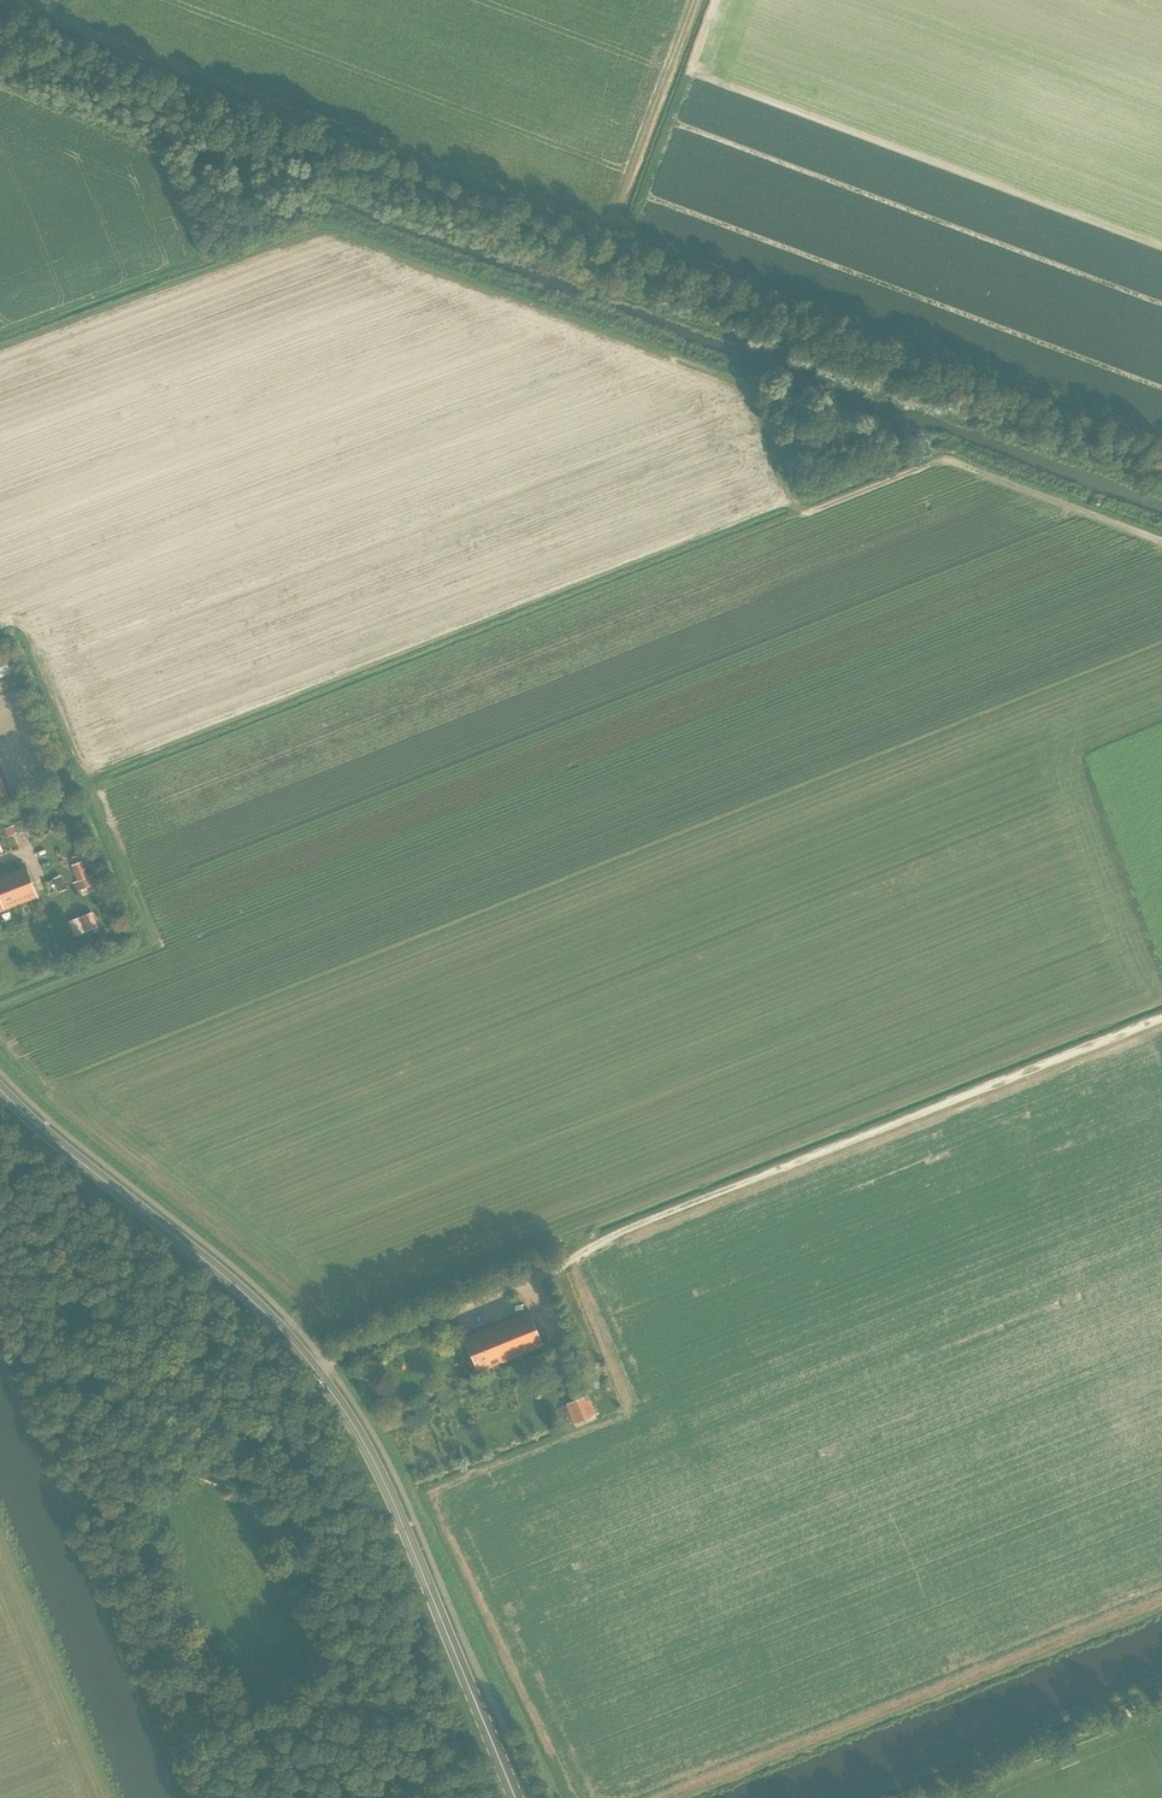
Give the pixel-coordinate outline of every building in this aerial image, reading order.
[(0,658),(0,678),(13,673),(6,655),(0,658)] [(10,800),(0,774),(0,804),(10,800)] [(26,823),(23,830),(31,832),(33,825),(26,823)] [(4,830),(7,838),(13,836),(10,828),(4,830)] [(94,874),(90,876),(83,861),(73,865),(79,880),(73,883),(76,892),(98,883),(94,874)] [(39,896),(27,867),(0,877),(0,911),(39,896)] [(46,890),(58,887),(55,874),(43,877),(46,890)] [(92,912),(69,921),(75,936),(99,927),(92,912)] [(468,1338),(481,1371),(543,1346),(529,1313),(468,1338)] [(596,1415),(588,1395),(567,1404),(575,1424),(596,1415)]
